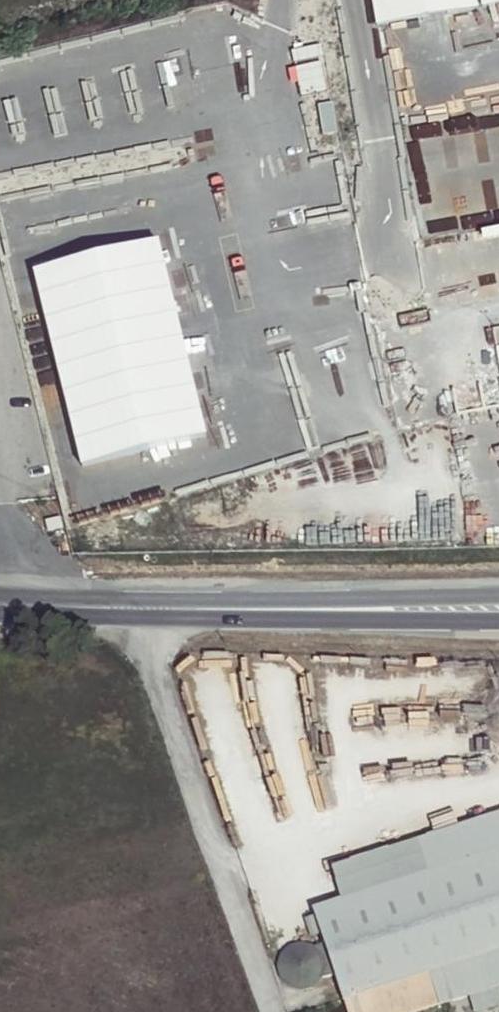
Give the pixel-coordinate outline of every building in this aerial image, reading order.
[(378,27),(484,8),(482,0),(373,0),(378,27)] [(161,240),(34,271),(82,470),(209,440),(161,240)] [(61,516),(45,519),(48,530),(63,527),(61,516)] [(498,948),(498,812),(332,864),(343,897),(312,908),(347,1011),(413,1011),(441,1003),(430,971),(498,948)] [(430,971),(441,1003),(498,983),(498,948),(430,971)]
